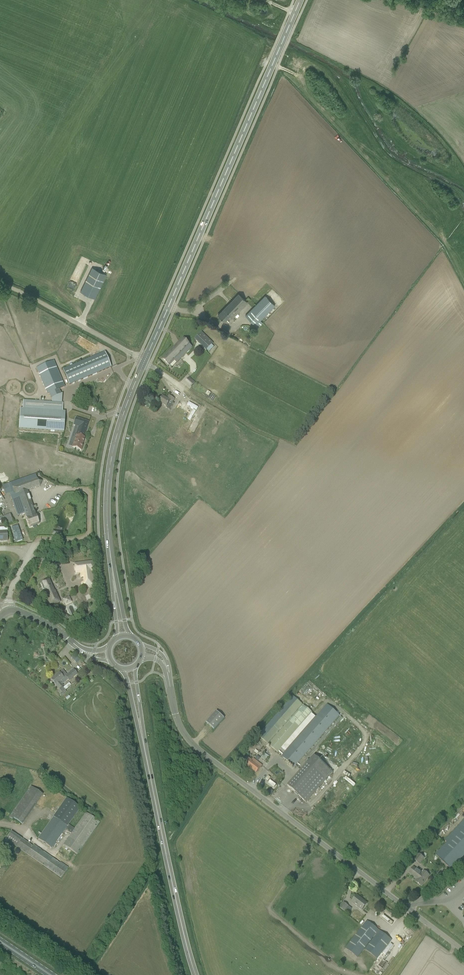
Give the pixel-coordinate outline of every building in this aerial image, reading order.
[(92,267),(82,287),(80,292),(94,299),(97,294),(106,274),(92,267)] [(232,319),(251,299),(246,294),(242,290),(218,315),(221,319),(224,322),(229,316),(232,319)] [(265,296),(245,316),(258,328),(263,323),(261,320),(275,306),(265,296)] [(206,350),(213,343),(202,332),(195,339),(206,350)] [(183,338),(163,359),(166,363),(169,366),(170,365),(172,367),(177,362),(177,363),(192,347),(187,342),(183,338)] [(69,385),(111,368),(105,353),(63,370),(69,385)] [(53,361),(36,368),(47,395),(49,394),(51,399),(61,394),(59,390),(65,387),(53,361)] [(89,392),(90,390),(82,389),(81,393),(82,393),(81,398),(88,399),(90,392),(89,392)] [(159,402),(166,406),(166,407),(170,410),(174,403),(172,402),(174,398),(169,395),(167,399),(163,396),(159,402)] [(63,403),(52,402),(23,400),(23,409),(20,409),(19,429),(64,432),(65,412),(63,412),(63,403)] [(189,402),(187,405),(197,411),(198,408),(189,402)] [(204,413),(200,424),(211,428),(214,423),(216,424),(218,418),(204,413)] [(88,422),(76,417),(73,425),(76,426),(73,436),(72,436),(70,442),(73,443),(72,447),(81,450),(83,445),(82,445),(85,437),(83,437),(88,422)] [(25,514),(34,511),(27,490),(39,486),(41,481),(37,479),(12,487),(14,494),(10,496),(14,507),(18,506),(21,515),(25,514)] [(34,511),(25,514),(27,517),(26,518),(28,522),(29,527),(32,526),(33,527),(34,528),(36,527),(36,526),(36,525),(39,524),(35,515),(34,511)] [(14,522),(10,514),(3,517),(7,525),(14,522)] [(17,542),(22,540),(17,526),(12,528),(17,542)] [(92,571),(93,571),(92,561),(74,563),(75,573),(80,573),(81,578),(83,578),(84,581),(81,582),(82,588),(94,586),(92,571)] [(51,606),(55,604),(60,602),(55,590),(54,591),(49,579),(41,583),(44,591),(51,606)] [(75,654),(71,657),(77,664),(80,660),(75,654)] [(59,673),(51,680),(54,683),(55,685),(62,692),(65,690),(62,687),(63,686),(60,681),(61,680),(64,683),(68,679),(69,681),(73,677),(77,674),(73,669),(63,678),(59,673)] [(293,697),(258,736),(278,753),(312,713),(303,705),(271,742),(270,742),(302,705),(293,697)] [(285,752),(282,756),(294,767),(298,763),(300,766),(304,762),(342,718),(327,705),(316,717),(285,752)] [(206,722),(214,729),(224,718),(216,711),(206,722)] [(259,769),(262,766),(253,759),(251,761),(248,758),(247,759),(244,763),(256,773),(259,769)] [(326,780),(307,763),(287,786),(306,802),(326,780)] [(10,817),(13,819),(14,818),(22,824),(43,795),(31,786),(13,813),(10,817)] [(52,849),(65,830),(71,834),(63,845),(77,855),(100,823),(86,813),(74,829),(69,825),(80,808),(66,798),(42,833),(40,835),(38,839),(52,849)] [(458,828),(445,841),(447,843),(436,855),(452,870),(463,857),(463,834),(458,828)] [(11,832),(5,840),(12,844),(17,836),(11,832)] [(22,838),(16,847),(61,878),(68,869),(35,846),(34,847),(22,838)] [(414,860),(420,865),(425,859),(419,854),(414,860)] [(424,882),(429,876),(423,871),(422,874),(413,867),(412,869),(409,873),(417,879),(415,881),(421,886),(424,882)] [(362,910),(363,908),(366,904),(361,900),(362,899),(357,895),(354,899),(351,903),(362,910)] [(339,907),(345,912),(349,907),(343,902),(339,907)] [(357,958),(375,934),(378,930),(367,921),(363,925),(345,948),(357,958)] [(377,959),(388,944),(391,940),(379,931),(376,935),(365,950),(377,959)]
